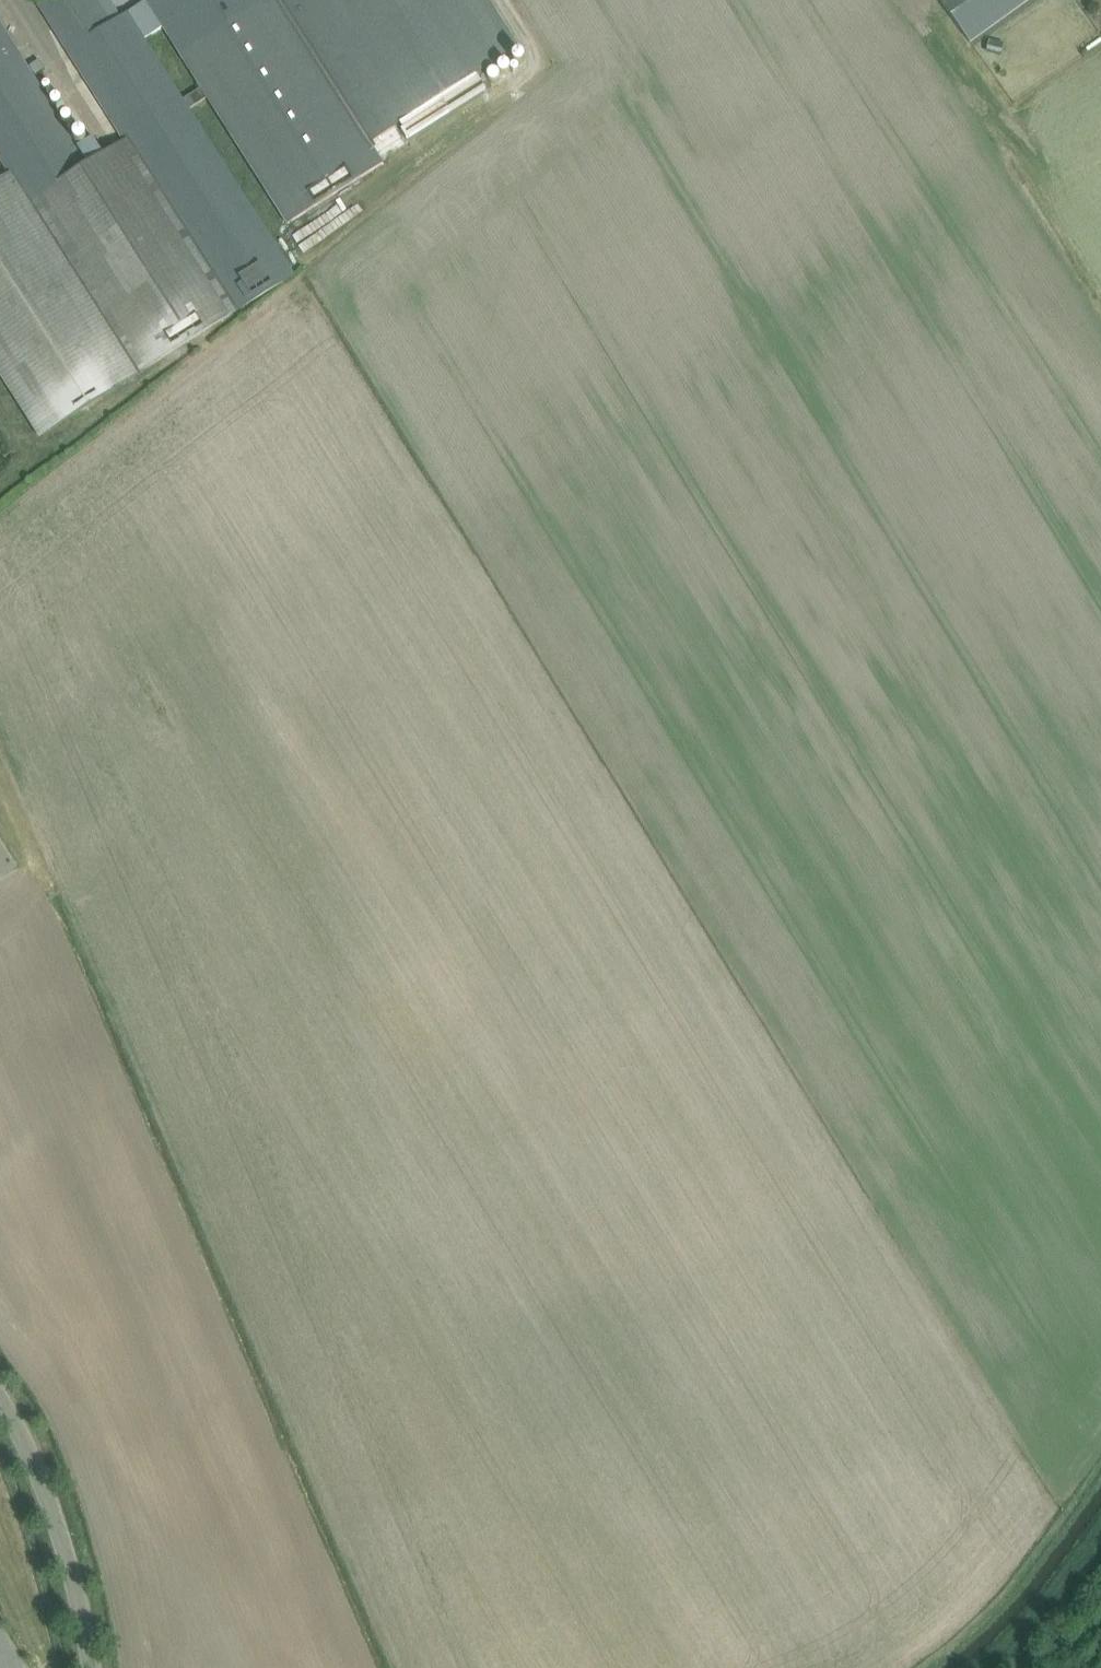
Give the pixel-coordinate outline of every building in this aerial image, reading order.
[(10,171),(137,372),(293,272),(190,109),(183,99),(145,39),(164,27),(147,0),(128,12),(120,17),(109,0),(36,0),(124,139),(89,162),(0,22),(0,154),(10,171)] [(164,27),(181,54),(202,87),(183,99),(190,109),(208,97),(288,224),(383,163),(371,143),(399,125),(409,141),(493,88),(483,72),(520,49),(489,0),(147,0),(164,27)] [(971,42),(1029,0),(941,0),(971,42)] [(39,59),(29,66),(35,75),(45,69),(39,59)] [(38,434),(137,372),(10,171),(0,177),(0,374),(38,434)] [(16,865),(0,841),(0,875),(16,865)]
